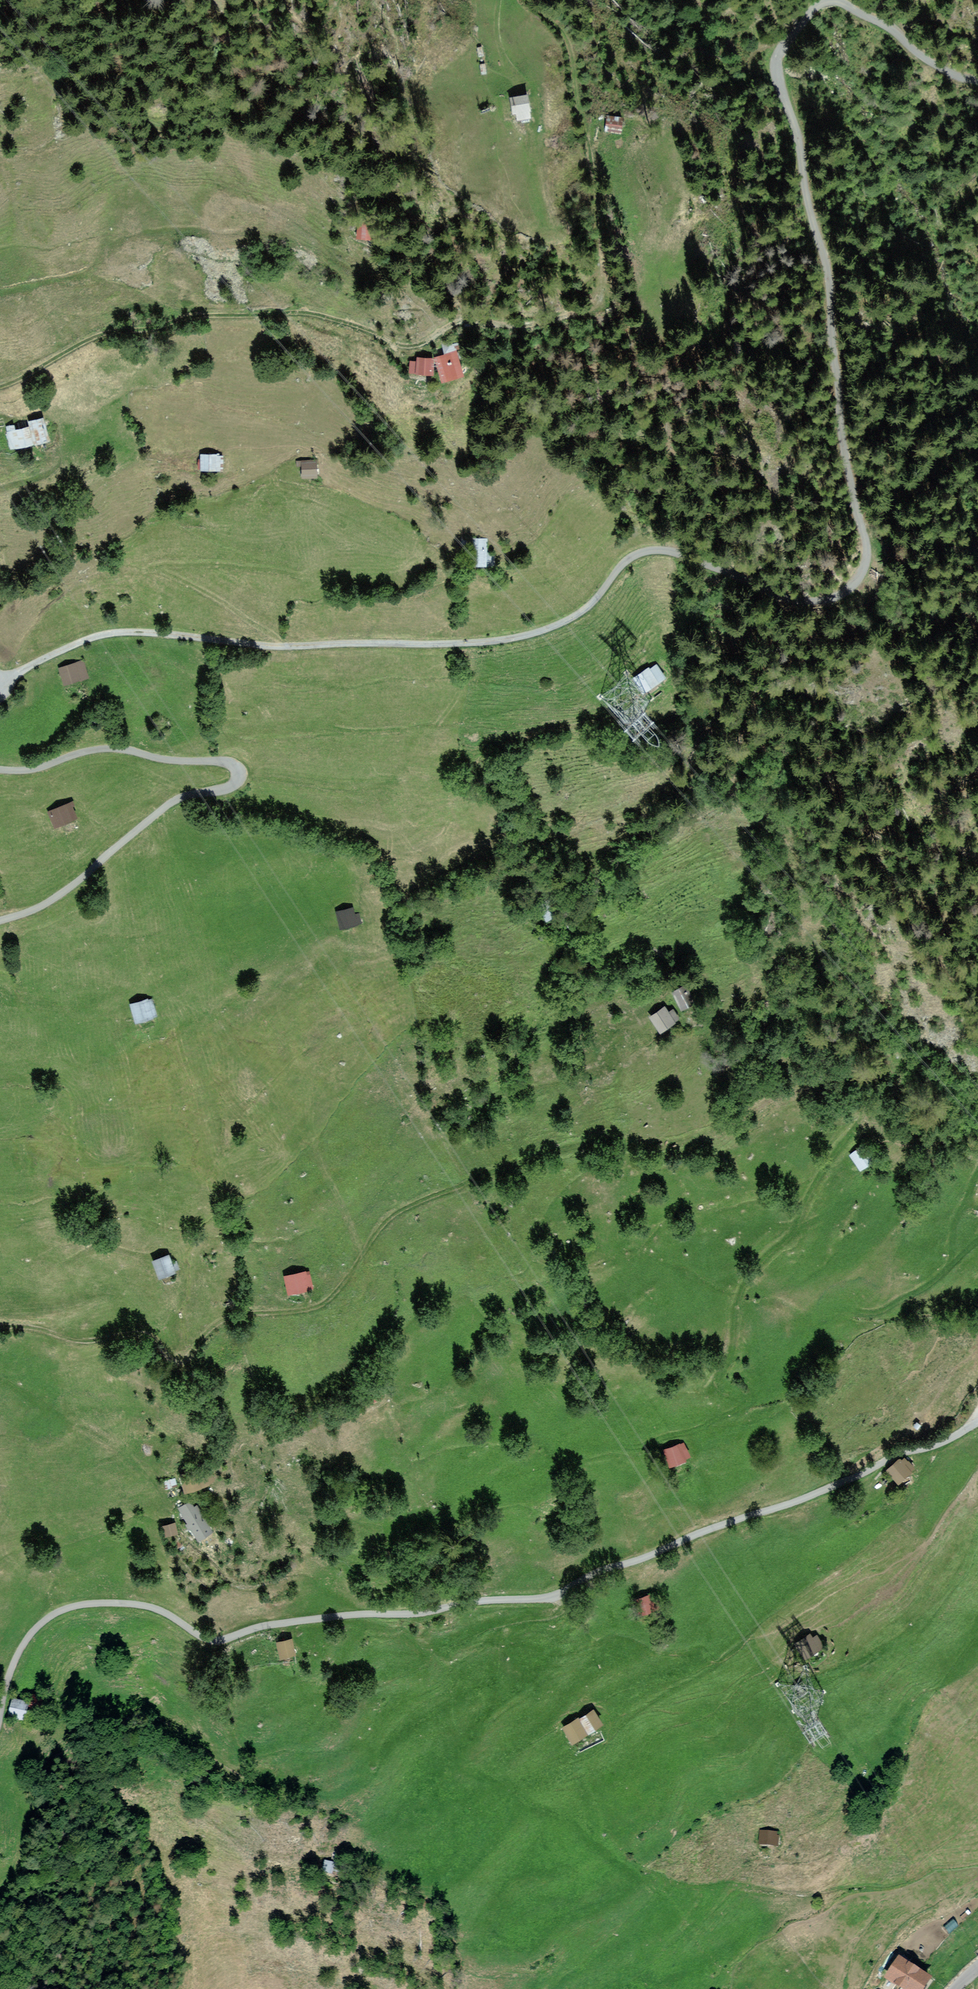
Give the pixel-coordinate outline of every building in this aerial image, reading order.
[(529,116),(527,110),(528,110),(526,97),(512,99),(514,112),(517,112),(518,118),(529,116)] [(622,119),(608,117),(606,129),(620,131),(622,119)] [(374,225),(359,223),(358,236),(373,238),(374,225)] [(467,346),(447,353),(456,378),(477,371),(467,346)] [(443,370),(444,352),(426,351),(426,356),(417,356),(416,369),(443,370)] [(47,416),(31,420),(38,443),(53,438),(47,416)] [(17,423),(7,425),(12,447),(35,442),(31,424),(18,427),(17,423)] [(224,453),(201,453),(201,469),(224,469),(224,453)] [(319,459),(303,460),(304,478),(320,477),(319,459)] [(496,535),(472,535),(472,564),(506,563),(506,548),(496,548),(496,535)] [(85,659),(60,666),(65,684),(90,677),(85,659)] [(661,660),(642,675),(654,690),(673,675),(661,660)] [(73,801),(50,812),(57,829),(81,819),(73,801)] [(355,906),(338,909),(340,928),(358,926),(355,906)] [(689,983),(673,991),(684,1010),(699,1002),(689,983)] [(154,997),(131,1004),(137,1024),(160,1018),(154,997)] [(679,1023),(667,1007),(653,1018),(664,1034),(679,1023)] [(880,1159),(867,1141),(851,1154),(864,1171),(880,1159)] [(180,1270),(172,1252),(153,1260),(161,1278),(180,1270)] [(311,1269),(287,1275),(291,1294),(315,1288),(311,1269)] [(690,1442),(670,1447),(675,1467),(694,1462),(690,1442)] [(915,1473),(903,1459),(890,1471),(902,1484),(915,1473)] [(200,1470),(183,1475),(188,1494),(206,1489),(200,1470)] [(219,1531),(194,1500),(182,1510),(206,1541),(219,1531)] [(179,1522),(166,1525),(169,1538),(182,1535),(179,1522)] [(658,1591),(637,1600),(643,1617),(664,1609),(658,1591)] [(295,1638),(279,1642),(283,1660),(300,1656),(295,1638)] [(31,1705),(14,1701),(9,1719),(26,1723),(31,1705)] [(596,1711),(583,1719),(592,1733),(605,1726),(596,1711)] [(590,1736),(579,1719),(564,1729),(574,1746),(590,1736)] [(783,1830),(763,1830),(762,1848),(782,1849),(783,1830)] [(335,1863),(325,1862),(324,1875),(334,1876),(335,1863)] [(899,1960),(887,1978),(904,1988),(922,1988),(928,1980),(899,1960)]
